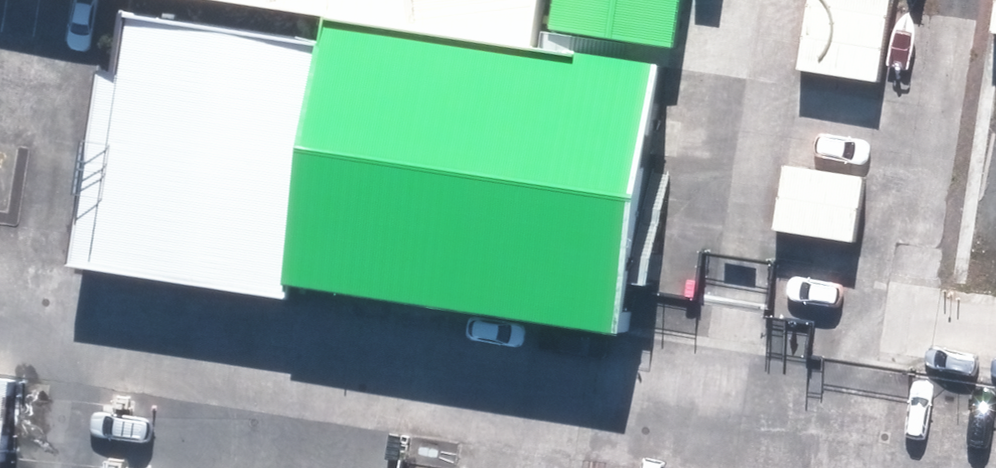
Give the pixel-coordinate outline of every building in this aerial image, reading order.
[(424,24),(421,0),(284,0),(285,4),(424,24)] [(558,0),(421,0),(424,24),(553,42),(558,0)] [(565,30),(684,45),(690,0),(568,0),(565,30)] [(759,238),(844,250),(880,0),(793,0),(759,238)] [(332,41),(115,11),(79,272),(293,301),(294,288),(635,334),(671,67),(334,22),(332,41)] [(0,377),(0,467),(9,467),(19,379),(0,377)]
